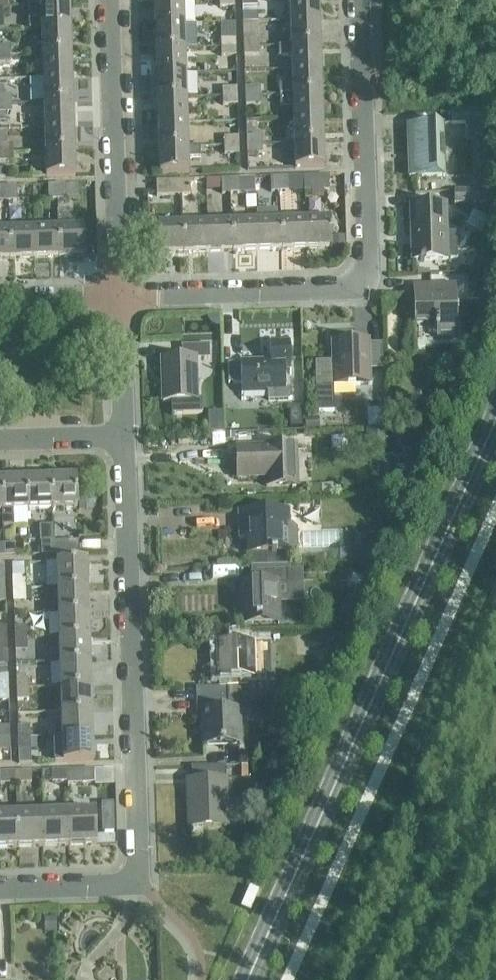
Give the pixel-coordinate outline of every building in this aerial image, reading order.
[(154,2),(155,26),(185,25),(184,0),(154,2)] [(291,22),(320,21),(319,0),(290,0),(291,22)] [(41,16),(42,30),(71,29),(71,4),(41,5),(28,6),(29,17),(41,16)] [(0,7),(0,15),(9,15),(8,7),(0,7)] [(258,13),(242,14),(243,23),(258,22),(258,13)] [(291,22),(292,46),(321,45),(320,21),(291,22)] [(155,26),(156,51),(186,50),(185,25),(155,26)] [(42,30),(42,54),(72,53),(71,29),(42,30)] [(243,39),(243,48),(259,48),(259,38),(243,39)] [(221,39),(221,49),(236,48),(236,39),(221,39)] [(292,58),(293,72),(322,71),(321,45),(292,46),(279,47),(279,59),(292,58)] [(10,56),(10,47),(0,47),(0,56),(10,56)] [(236,48),(221,49),(221,57),(236,56),(236,48)] [(259,48),(243,48),(244,56),(259,55),(259,48)] [(156,51),(157,76),(187,75),(186,50),(156,51)] [(42,54),(43,79),(73,78),(72,53),(42,54)] [(0,56),(0,64),(10,64),(10,56),(0,56)] [(279,83),(280,96),(323,95),(322,71),(293,72),(293,83),(279,83)] [(157,76),(158,100),(188,99),(187,75),(157,76)] [(43,79),(44,104),(74,103),(73,78),(43,79)] [(245,88),(245,97),(260,97),(260,87),(245,88)] [(222,88),(223,98),(238,97),(237,88),(222,88)] [(11,105),(11,95),(0,95),(0,105),(11,105)] [(294,106),(295,120),(324,119),(323,95),(280,96),(280,106),(294,106)] [(158,100),(159,124),(189,123),(188,99),(158,100)] [(44,104),(45,128),(75,127),(74,103),(44,104)] [(0,105),(0,113),(11,113),(11,105),(0,105)] [(452,113),(453,124),(484,123),(484,112),(452,113)] [(295,120),(296,145),(325,144),(324,119),(295,120)] [(159,124),(160,149),(190,148),(189,123),(159,124)] [(409,126),(410,177),(446,176),(445,125),(409,126)] [(45,128),(46,153),(76,152),(75,127),(45,128)] [(247,136),(247,147),(262,146),(262,136),(247,136)] [(224,137),(224,147),(239,147),(239,137),(224,137)] [(13,154),(12,144),(0,145),(0,154),(13,154)] [(325,144),(296,145),(282,146),(283,155),(296,155),(297,171),(326,170),(325,144)] [(190,148),(160,149),(161,174),(191,173),(190,161),(203,160),(203,148),(190,148)] [(76,152),(46,153),(47,177),(77,175),(76,152)] [(0,154),(0,162),(13,161),(13,154),(0,154)] [(304,176),(304,191),(330,190),(329,176),(304,176)] [(280,192),(280,177),(270,177),(271,192),(280,192)] [(288,177),(280,177),(280,192),(289,192),(288,177)] [(239,178),(231,179),(231,194),(239,194),(239,178)] [(240,192),(255,192),(254,178),(239,179),(240,192)] [(221,179),(206,179),(206,190),(221,189),(221,179)] [(231,194),(231,179),(221,179),(222,194),(231,194)] [(182,196),(182,180),(157,181),(157,196),(182,196)] [(190,180),(182,180),(182,196),(190,195),(190,180)] [(58,200),(57,185),(48,186),(49,201),(58,200)] [(66,185),(57,185),(58,200),(66,200),(66,185)] [(8,186),(0,187),(0,202),(8,201),(8,186)] [(16,186),(8,186),(8,201),(17,201),(16,186)] [(455,192),(455,204),(487,204),(487,191),(455,192)] [(456,233),(448,233),(447,205),(411,206),(413,260),(457,258),(456,233)] [(256,210),(256,221),(257,251),(282,250),(281,220),(281,209),(256,210)] [(59,228),(60,258),(85,257),(84,228),(71,228),(70,213),(58,213),(59,228)] [(332,219),(305,220),(306,249),(333,249),(332,219)] [(305,220),(281,220),(282,250),(306,249),(305,220)] [(256,221),(232,222),(233,252),(257,251),(256,221)] [(232,222),(207,223),(208,253),(233,252),(232,222)] [(207,223),(183,224),(184,253),(208,253),(207,223)] [(10,260),(9,230),(9,224),(0,225),(0,260),(10,260)] [(184,253),(183,224),(158,224),(159,254),(184,253)] [(59,228),(34,229),(35,259),(60,258),(59,228)] [(34,229),(9,230),(10,260),(35,259),(34,229)] [(489,304),(488,273),(468,274),(468,286),(476,285),(476,304),(489,304)] [(437,322),(437,337),(459,336),(457,284),(414,286),(415,323),(437,322)] [(317,363),(319,397),(319,413),(336,412),(335,385),(373,384),(371,339),(333,341),(334,363),(317,363)] [(272,363),(230,364),(227,364),(228,385),(242,384),(243,392),(267,391),(268,402),(289,401),(289,400),(291,400),(291,389),(281,390),(280,369),(292,369),(292,342),(272,342),(272,363)] [(173,401),(174,415),(202,414),(202,399),(199,399),(197,359),(211,358),(210,345),(182,346),(183,359),(163,360),(164,402),(173,401)] [(267,477),(267,486),(299,485),(298,444),(237,447),(239,478),(267,477)] [(51,479),(52,509),(78,509),(76,478),(51,479)] [(26,480),(27,510),(52,509),(51,479),(26,480)] [(1,481),(3,511),(3,527),(14,527),(14,511),(27,510),(26,480),(1,481)] [(282,552),(282,548),(288,548),(288,555),(292,555),(298,548),(298,529),(292,524),(291,524),(291,511),(240,512),(240,527),(248,526),(249,554),(282,552)] [(79,541),(53,542),(54,555),(79,554),(79,541)] [(54,555),(53,542),(41,543),(42,555),(54,555)] [(16,544),(4,545),(4,557),(16,556),(16,544)] [(57,563),(58,588),(88,587),(87,562),(57,563)] [(277,583),(289,583),(288,569),(252,571),(252,584),(243,584),(244,620),(278,618),(277,583)] [(13,578),(14,590),(26,589),(25,577),(13,578)] [(42,589),(42,614),(58,613),(89,612),(88,587),(58,588),(42,589)] [(26,589),(14,590),(14,602),(26,601),(26,589)] [(58,613),(59,638),(90,637),(89,612),(58,613)] [(15,627),(15,639),(27,639),(27,627),(15,627)] [(59,638),(60,663),(91,662),(90,637),(59,638)] [(27,639),(15,639),(16,651),(28,651),(27,639)] [(197,689),(197,700),(244,699),(244,688),(256,688),(255,645),(218,646),(220,688),(197,689)] [(60,663),(61,687),(92,686),(91,662),(60,663)] [(16,677),(17,689),(29,689),(29,676),(16,677)] [(9,689),(8,677),(0,677),(0,689),(9,689)] [(61,687),(62,712),(92,711),(92,686),(61,687)] [(0,689),(0,702),(9,701),(9,689),(0,689)] [(29,689),(17,689),(17,701),(29,700),(29,689)] [(244,699),(197,700),(198,713),(204,713),(205,745),(241,744),(240,713),(244,713),(244,699)] [(62,712),(63,737),(93,736),(92,711),(62,712)] [(18,726),(19,738),(31,738),(30,726),(18,726)] [(11,739),(10,727),(0,727),(0,739),(11,739)] [(93,736),(63,737),(55,737),(55,763),(94,761),(93,736)] [(31,738),(19,738),(19,750),(31,750),(31,738)] [(0,739),(0,751),(11,751),(11,739),(0,739)] [(189,781),(189,810),(190,827),(227,826),(226,766),(192,767),(193,781),(189,781)] [(68,782),(68,784),(95,783),(94,769),(68,770),(68,782)] [(53,783),(68,782),(68,770),(52,771),(53,783)] [(16,784),(16,772),(0,773),(0,785),(16,784)] [(32,772),(16,772),(16,784),(32,784),(32,772)] [(96,812),(69,813),(70,846),(97,845),(96,812)] [(69,813),(43,814),(44,847),(70,846),(69,813)] [(43,814),(17,815),(18,848),(44,847),(43,814)] [(0,815),(0,849),(18,848),(17,815),(0,815)] [(250,888),(241,908),(250,912),(259,891),(250,888)]
